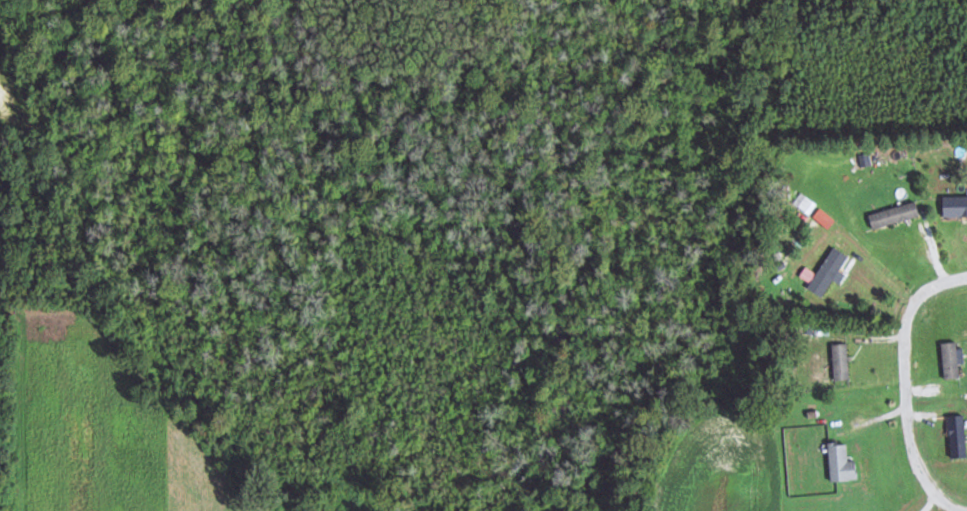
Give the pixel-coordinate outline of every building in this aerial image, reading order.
[(809,214),(817,204),(807,196),(799,206),(809,214)] [(942,197),(942,217),(966,217),(966,197),(942,197)] [(868,213),(871,228),(919,218),(915,203),(868,213)] [(822,297),(847,256),(832,246),(807,288),(822,297)] [(958,378),(957,342),(941,343),(942,379),(958,378)] [(849,380),(849,343),(832,343),(832,380),(849,380)] [(948,416),(950,458),(966,458),(964,415),(948,416)] [(848,460),(847,442),(827,444),(830,481),(856,480),(855,460),(848,460)]
